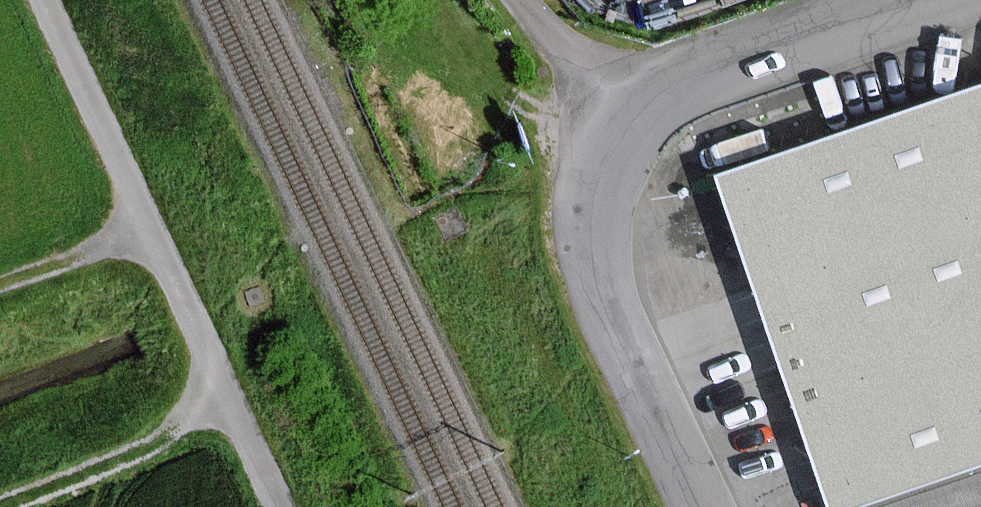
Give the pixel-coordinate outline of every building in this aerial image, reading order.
[(726,182),(838,506),(980,506),(980,94),(726,182)]
